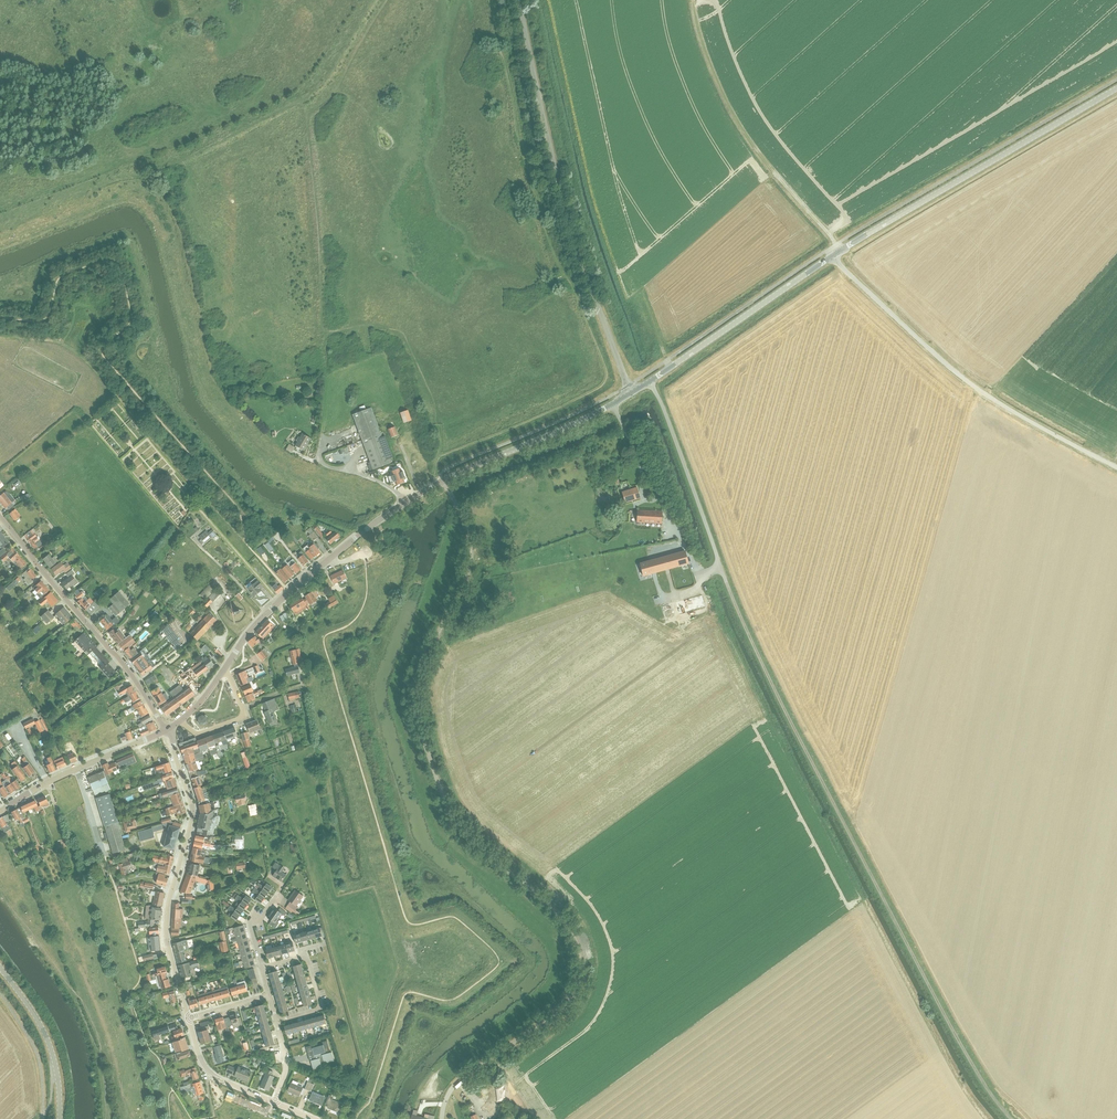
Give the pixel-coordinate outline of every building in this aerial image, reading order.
[(371,407),(352,414),(362,439),(381,432),(380,432),(379,428),(371,407)] [(408,410),(400,413),(404,423),(411,420),(408,410)] [(388,429),(391,437),(397,435),(394,427),(388,429)] [(381,432),(362,439),(370,460),(366,462),(370,471),(374,469),(374,470),(392,462),(391,458),(393,457),(385,437),(383,438),(381,432)] [(303,434),(300,438),(298,437),(296,440),(298,441),(296,446),(304,451),(311,439),(303,434)] [(295,447),(289,444),(286,450),(292,453),(295,447)] [(399,468),(391,471),(393,475),(388,477),(389,477),(391,483),(390,483),(390,484),(395,482),(397,485),(405,482),(403,479),(405,478),(405,477),(405,478),(402,472),(403,472),(403,471),(401,472),(399,468)] [(625,502),(640,498),(637,487),(622,491),(625,502)] [(2,505),(5,508),(6,507),(8,509),(13,505),(11,503),(14,500),(10,494),(6,491),(3,493),(1,495),(0,496),(0,503),(2,505)] [(14,521),(20,516),(15,509),(9,514),(14,521)] [(661,524),(662,511),(637,510),(636,522),(661,524)] [(318,537),(314,532),(310,528),(307,531),(310,535),(309,536),(313,541),(318,537)] [(206,530),(198,536),(201,539),(204,542),(205,543),(211,537),(212,539),(217,535),(212,529),(208,532),(206,530)] [(44,546),(39,539),(39,538),(38,536),(37,536),(31,530),(23,536),(26,539),(32,546),(35,550),(38,548),(39,550),(44,546)] [(326,539),(330,544),(339,537),(340,536),(338,533),(337,534),(335,532),(333,534),(332,533),(328,536),(328,537),(326,539)] [(8,543),(0,533),(0,546),(1,548),(8,543)] [(311,541),(308,545),(316,556),(320,553),(317,549),(319,548),(314,542),(312,543),(311,541)] [(268,542),(264,545),(270,553),(274,550),(268,542)] [(308,545),(303,548),(311,560),(316,556),(308,545)] [(8,558),(12,562),(13,561),(20,569),(26,564),(19,556),(14,551),(11,547),(0,557),(0,559),(3,562),(8,558)] [(304,566),(309,562),(306,558),(307,557),(302,551),(295,556),(304,566)] [(643,576),(688,563),(685,552),(640,564),(643,576)] [(55,563),(48,554),(42,559),(49,568),(55,563)] [(296,573),(301,569),(293,559),(288,563),(296,573)] [(65,573),(71,568),(67,563),(63,566),(60,562),(51,569),(56,575),(63,570),(65,573)] [(288,565),(286,566),(283,569),(287,575),(288,574),(291,577),(295,574),(288,565)] [(32,579),(35,576),(29,568),(22,574),(25,578),(23,579),(27,584),(32,580),(32,579)] [(281,569),(280,570),(276,573),(285,583),(289,579),(281,569)] [(71,576),(74,574),(71,570),(66,574),(68,578),(61,583),(66,589),(70,586),(71,588),(77,583),(71,576)] [(334,583),(346,578),(342,570),(330,576),(334,583)] [(6,588),(8,591),(18,583),(17,582),(20,580),(18,577),(17,577),(6,588)] [(256,578),(250,582),(246,586),(248,589),(254,596),(261,590),(260,589),(263,587),(256,578)] [(278,594),(284,589),(276,580),(273,582),(275,585),(272,587),(278,594)] [(40,598),(48,590),(40,581),(32,588),(37,594),(36,594),(40,598)] [(162,582),(157,587),(161,590),(166,585),(162,582)] [(303,600),(306,604),(309,602),(310,604),(317,600),(315,597),(319,595),(315,589),(305,595),(306,597),(303,600)] [(77,600),(83,595),(81,592),(75,597),(77,600)] [(116,616),(129,604),(118,592),(109,600),(112,604),(108,607),(116,616)] [(50,593),(39,602),(41,605),(47,601),(51,606),(57,600),(50,593)] [(215,599),(211,595),(209,598),(203,604),(207,608),(215,599)] [(326,603),(328,608),(338,602),(335,597),(335,598),(333,595),(328,598),(330,601),(326,603)] [(89,598),(85,601),(83,604),(81,602),(83,600),(82,598),(79,600),(76,602),(84,611),(93,602),(89,598)] [(306,605),(306,604),(303,600),(302,598),(289,605),(294,613),(306,605)] [(90,615),(99,607),(94,602),(85,610),(90,615)] [(72,617),(64,607),(55,614),(59,618),(59,621),(62,625),(66,621),(67,622),(72,617)] [(51,614),(48,611),(41,617),(43,620),(51,614)] [(196,639),(198,640),(217,620),(210,613),(190,634),(194,637),(193,637),(195,639),(196,639)] [(53,617),(51,614),(43,620),(46,623),(53,617)] [(106,630),(113,625),(111,622),(112,621),(107,615),(99,621),(106,630)] [(73,619),(69,623),(79,633),(83,629),(73,619)] [(268,619),(256,632),(262,638),(274,625),(268,619)] [(189,631),(193,626),(189,622),(185,627),(189,631)] [(37,626),(32,630),(35,634),(40,630),(37,626)] [(170,626),(164,631),(168,636),(174,632),(170,626)] [(117,644),(122,640),(125,637),(119,628),(114,632),(112,630),(108,633),(117,644)] [(131,645),(135,642),(129,635),(130,635),(131,636),(136,632),(133,629),(125,637),(122,640),(117,644),(123,651),(131,645)] [(109,678),(115,672),(108,663),(109,662),(95,647),(97,646),(84,632),(74,640),(87,655),(89,653),(100,666),(99,667),(109,678)] [(174,632),(168,636),(173,642),(177,639),(179,638),(174,632)] [(252,648),(261,641),(259,638),(258,639),(255,636),(248,642),(252,648)] [(173,642),(172,643),(174,646),(176,645),(178,648),(182,645),(177,639),(173,642)] [(131,645),(123,651),(129,659),(137,653),(133,647),(136,644),(135,642),(131,645)] [(162,660),(168,656),(161,645),(155,648),(162,660)] [(207,654),(211,650),(205,645),(202,649),(207,654)] [(137,653),(129,659),(133,665),(147,655),(143,649),(137,653)] [(262,661),(269,656),(264,649),(257,654),(262,661)] [(295,667),(285,669),(287,676),(300,673),(298,667),(301,666),(300,663),(301,663),(300,659),(302,658),(299,649),(290,651),(293,665),(294,665),(295,667)] [(80,661),(86,656),(83,653),(77,658),(80,661)] [(147,655),(133,665),(137,671),(151,660),(147,655)] [(202,660),(208,669),(214,664),(209,658),(208,659),(206,656),(203,658),(203,657),(201,659),(202,660)] [(151,660),(137,671),(142,676),(152,668),(155,666),(151,660)] [(208,669),(202,660),(191,668),(198,677),(208,669)] [(184,687),(198,677),(191,668),(190,667),(183,672),(185,675),(178,680),(184,687)] [(245,670),(236,674),(236,675),(241,685),(247,683),(250,682),(245,670)] [(252,687),(254,687),(252,681),(247,683),(248,685),(242,687),(245,695),(253,691),(252,687)] [(131,684),(118,692),(120,695),(122,694),(123,695),(126,693),(128,696),(136,692),(131,684)] [(167,715),(195,695),(190,688),(189,689),(187,687),(183,690),(179,685),(169,692),(173,697),(163,705),(165,707),(162,709),(167,716),(167,715)] [(166,700),(169,698),(166,693),(163,695),(158,687),(151,691),(155,697),(154,697),(159,705),(166,701),(166,700)] [(255,695),(258,693),(257,691),(245,696),(248,702),(255,699),(253,694),(254,694),(255,695)] [(299,698),(298,691),(288,694),(289,700),(299,698)] [(136,692),(128,696),(120,701),(122,703),(125,701),(125,702),(131,699),(133,703),(135,702),(136,703),(141,701),(136,692)] [(266,711),(265,712),(271,727),(278,724),(273,711),(275,711),(273,705),(276,704),(274,699),(263,703),(266,711)] [(133,707),(130,709),(128,710),(130,713),(132,712),(133,711),(137,709),(144,705),(141,701),(136,703),(133,705),(133,707)] [(149,713),(144,705),(137,709),(140,715),(137,717),(139,719),(149,713)] [(144,725),(152,720),(149,714),(141,719),(143,723),(138,725),(140,728),(144,726),(144,725)] [(208,724),(209,720),(207,717),(203,715),(200,717),(198,721),(200,725),(204,726),(208,724)] [(32,719),(22,723),(25,729),(35,724),(34,722),(32,719)] [(41,719),(39,720),(46,732),(48,731),(41,719)] [(38,720),(34,722),(35,724),(39,732),(43,731),(38,720)] [(260,735),(263,733),(261,728),(261,729),(257,720),(246,724),(250,733),(258,730),(260,735)] [(142,736),(157,729),(153,721),(146,725),(148,729),(140,732),(142,736)] [(224,732),(226,739),(238,735),(235,728),(224,732)] [(187,729),(176,732),(178,737),(188,734),(187,729)] [(226,739),(224,732),(213,736),(215,743),(226,739)] [(201,751),(201,753),(209,750),(211,756),(221,752),(219,745),(217,746),(216,745),(216,744),(215,743),(213,736),(197,741),(201,751)] [(201,751),(197,741),(196,738),(179,743),(185,761),(186,764),(196,761),(197,761),(203,758),(202,755),(201,753),(201,751)] [(245,752),(241,754),(242,759),(246,769),(251,767),(247,757),(245,752)] [(71,763),(76,761),(73,753),(67,755),(71,763)] [(105,771),(103,771),(107,781),(110,780),(107,774),(113,771),(114,773),(123,769),(123,768),(137,762),(133,754),(117,761),(117,762),(115,763),(114,763),(109,765),(108,763),(103,765),(105,771)] [(34,772),(26,760),(24,757),(21,759),(26,765),(22,768),(28,776),(34,772)] [(49,773),(55,770),(52,763),(53,762),(50,757),(47,758),(49,764),(46,765),(49,773)] [(57,769),(66,765),(62,757),(55,761),(54,762),(57,769)] [(196,761),(186,764),(189,772),(196,770),(198,769),(196,761)] [(12,769),(20,781),(26,778),(17,766),(14,762),(11,764),(14,768),(12,769)] [(155,767),(153,767),(156,774),(163,772),(163,774),(164,774),(172,771),(169,763),(155,767)] [(90,777),(88,777),(93,790),(95,795),(105,791),(106,791),(106,792),(111,790),(109,786),(108,784),(107,781),(103,771),(90,777)] [(15,791),(6,777),(3,772),(1,774),(5,780),(2,782),(5,787),(10,794),(15,791)] [(158,783),(164,781),(173,778),(174,778),(172,772),(162,776),(163,778),(154,781),(155,784),(158,783)] [(196,774),(190,776),(191,779),(194,788),(200,786),(202,786),(199,777),(198,777),(196,774)] [(8,775),(6,777),(15,791),(20,787),(15,780),(12,782),(11,781),(12,781),(8,775)] [(167,789),(177,786),(173,778),(164,781),(165,784),(167,789)] [(1,787),(0,788),(0,794),(3,799),(9,795),(0,782),(0,787),(1,787)] [(200,788),(200,786),(194,788),(199,801),(208,798),(205,787),(200,788)] [(167,791),(158,794),(160,798),(168,796),(170,795),(179,793),(177,787),(167,791)] [(182,803),(179,793),(170,795),(170,796),(174,806),(182,803)] [(110,794),(96,798),(105,826),(105,827),(118,823),(110,794)] [(245,795),(235,797),(237,803),(238,803),(245,801),(246,801),(245,795)] [(48,804),(47,802),(44,796),(36,799),(39,806),(37,807),(39,809),(39,810),(41,809),(40,807),(44,805),(45,806),(48,804)] [(19,807),(16,809),(23,822),(23,823),(28,821),(27,817),(25,818),(22,813),(32,808),(34,807),(36,812),(39,810),(39,809),(37,807),(34,801),(19,807)] [(210,803),(199,805),(201,813),(215,809),(215,806),(213,801),(210,803)] [(186,813),(182,803),(174,806),(166,808),(168,815),(173,813),(176,812),(177,815),(186,813)] [(20,824),(23,822),(16,809),(10,812),(15,821),(18,819),(20,824)] [(198,828),(197,831),(207,833),(208,830),(210,831),(211,825),(213,825),(214,822),(215,822),(215,821),(215,820),(215,819),(215,818),(215,815),(214,815),(215,810),(215,809),(201,813),(197,828),(198,828)] [(0,818),(0,827),(1,828),(4,833),(5,832),(7,837),(11,835),(9,830),(10,829),(9,827),(7,822),(5,823),(2,817),(0,818)] [(134,819),(123,822),(124,829),(125,833),(131,832),(131,829),(136,828),(134,819)] [(118,823),(105,827),(109,839),(108,839),(110,844),(111,850),(113,854),(125,850),(121,835),(124,834),(120,822),(118,823)] [(152,828),(138,832),(140,841),(155,837),(153,832),(169,828),(168,830),(167,831),(168,831),(167,834),(166,835),(167,835),(166,838),(165,838),(166,838),(165,841),(164,841),(164,842),(165,842),(164,847),(175,850),(176,845),(177,845),(177,844),(176,844),(177,841),(178,842),(178,841),(177,841),(178,838),(179,838),(179,837),(178,837),(179,834),(180,834),(180,833),(179,833),(181,825),(173,822),(170,822),(162,824),(161,824),(152,827),(152,828)] [(196,835),(195,841),(210,844),(211,842),(204,840),(205,837),(204,837),(196,835)] [(210,844),(195,841),(193,847),(202,849),(203,845),(210,847),(210,844)] [(193,848),(192,854),(193,854),(197,855),(200,856),(205,857),(205,854),(206,851),(202,850),(197,849),(193,848)] [(192,854),(190,861),(199,863),(199,862),(203,863),(208,864),(210,858),(205,857),(200,856),(197,855),(193,854),(192,854)] [(162,863),(172,866),(174,857),(168,855),(167,858),(154,855),(153,861),(159,862),(162,863)] [(121,864),(119,865),(123,876),(128,874),(128,873),(131,872),(130,868),(132,867),(130,861),(129,862),(127,858),(119,861),(121,864)] [(153,863),(152,865),(158,866),(157,869),(157,871),(163,873),(170,875),(170,873),(172,866),(162,863),(159,862),(159,863),(153,863)] [(284,868),(281,866),(276,862),(272,867),(277,870),(273,876),(274,876),(273,877),(276,878),(281,881),(286,875),(282,872),(284,868)] [(187,874),(197,876),(200,866),(190,864),(187,874)] [(166,886),(168,879),(162,878),(163,874),(156,873),(155,877),(158,878),(156,883),(166,886)] [(187,875),(181,892),(190,894),(195,881),(201,883),(204,884),(206,879),(199,877),(199,876),(197,876),(187,874),(187,875)] [(206,881),(207,885),(208,890),(215,889),(213,880),(206,881)] [(262,885),(258,882),(257,881),(255,884),(260,887),(268,893),(272,887),(264,881),(262,885)] [(254,888),(253,890),(264,898),(268,893),(260,887),(258,890),(254,888)] [(264,898),(253,890),(251,892),(255,895),(252,898),(261,904),(264,898)] [(290,902),(288,905),(296,911),(298,907),(296,906),(303,896),(295,890),(288,900),(290,902)] [(154,896),(153,905),(161,906),(162,902),(163,902),(164,893),(156,891),(155,896),(154,896)] [(241,897),(238,894),(236,893),(234,895),(248,905),(251,899),(243,893),(241,897)] [(248,905),(234,895),(233,898),(238,901),(236,904),(244,910),(248,905)] [(183,918),(183,915),(183,909),(179,909),(179,903),(174,902),(172,918),(178,919),(178,918),(182,918),(183,918)] [(230,905),(228,907),(240,915),(244,910),(236,904),(233,907),(230,905)] [(148,922),(138,923),(139,927),(154,926),(154,921),(154,919),(161,920),(162,906),(161,906),(153,905),(149,905),(147,905),(146,918),(148,918),(148,922)] [(240,915),(228,907),(227,909),(230,912),(228,915),(236,921),(240,915)] [(274,908),(271,913),(279,918),(282,914),(284,916),(286,913),(280,908),(278,911),(274,908)] [(279,918),(271,913),(267,918),(271,921),(269,924),(275,928),(279,923),(277,921),(279,918)] [(178,919),(172,918),(171,935),(179,936),(179,928),(179,926),(181,926),(182,918),(178,918),(178,919)] [(235,934),(245,931),(243,925),(234,928),(233,927),(229,929),(230,931),(233,930),(235,934)] [(160,942),(159,933),(159,931),(160,931),(160,927),(159,927),(149,928),(150,938),(148,938),(148,943),(152,942),(152,944),(148,944),(149,950),(161,948),(160,942)] [(313,929),(316,937),(322,936),(320,928),(320,927),(313,929)] [(313,929),(307,931),(309,939),(316,937),(313,929)] [(235,934),(231,935),(232,937),(236,936),(237,941),(247,938),(245,931),(235,934)] [(307,931),(300,933),(302,941),(309,939),(307,931)] [(302,941),(300,933),(293,935),(295,943),(302,941)] [(237,941),(236,941),(233,942),(234,944),(238,943),(239,947),(239,948),(249,945),(247,938),(237,941)] [(187,940),(173,944),(175,953),(184,950),(189,949),(188,942),(187,940)] [(221,942),(219,942),(222,953),(229,951),(226,941),(221,942)] [(293,942),(286,944),(288,952),(295,950),(293,942)] [(286,944),(279,946),(281,954),(288,952),(286,944)] [(239,948),(239,947),(235,948),(235,951),(240,950),(241,954),(251,952),(249,945),(239,948)] [(281,954),(279,946),(272,948),(275,956),(281,954)] [(275,956),(272,948),(266,950),(268,958),(275,956)] [(184,950),(175,953),(178,963),(187,961),(186,959),(184,950)] [(241,954),(237,955),(237,957),(242,956),(243,961),(253,958),(251,952),(241,954)] [(154,959),(152,955),(152,953),(142,956),(138,957),(139,962),(143,961),(143,962),(154,959)] [(243,961),(239,962),(239,964),(243,963),(245,968),(255,965),(253,958),(243,961)] [(196,961),(179,965),(182,977),(192,975),(190,968),(191,968),(198,966),(196,961)] [(295,973),(303,971),(301,964),(293,966),(295,973)] [(158,972),(152,973),(153,976),(158,975),(161,989),(165,988),(170,986),(168,979),(166,979),(166,976),(165,973),(167,973),(165,966),(157,968),(158,972)] [(271,980),(279,978),(277,971),(271,972),(269,973),(271,980)] [(303,971),(295,973),(297,980),(305,978),(303,971)] [(281,984),(279,978),(271,980),(273,987),(281,984)] [(305,978),(297,980),(298,986),(307,984),(305,978)] [(237,983),(237,984),(238,986),(240,993),(247,991),(245,984),(244,981),(240,983),(237,983)] [(281,984),(273,987),(274,993),(283,991),(281,984)] [(307,984),(298,986),(300,993),(308,991),(307,984)] [(228,990),(223,991),(221,985),(219,986),(220,989),(221,992),(223,998),(230,996),(228,990)] [(238,986),(230,989),(232,995),(240,993),(238,986)] [(220,989),(215,991),(213,991),(213,994),(215,1000),(223,998),(221,992),(220,989)] [(171,1004),(176,1002),(174,991),(162,993),(164,998),(170,997),(171,1004)] [(199,991),(196,992),(200,1005),(208,1002),(206,996),(205,993),(200,995),(199,991)] [(213,991),(207,993),(205,993),(206,996),(208,1002),(215,1000),(213,994),(213,991)] [(284,997),(283,991),(274,993),(276,1000),(284,997)] [(308,991),(300,993),(302,1000),(310,997),(308,991)] [(286,1004),(284,997),(276,1000),(278,1006),(286,1004)] [(310,997),(302,1000),(304,1006),(312,1004),(310,997)] [(191,1009),(198,1007),(196,999),(191,1001),(190,998),(188,999),(191,1009)] [(286,1004),(278,1006),(280,1013),(288,1011),(286,1004)] [(257,1014),(265,1012),(263,1005),(255,1007),(257,1014)] [(267,1018),(265,1012),(257,1014),(259,1020),(267,1018)] [(227,1018),(229,1025),(233,1024),(234,1028),(243,1026),(240,1017),(237,1018),(236,1013),(230,1015),(231,1017),(227,1018)] [(324,1015),(317,1017),(319,1026),(326,1024),(324,1015)] [(218,1030),(226,1027),(228,1027),(228,1026),(229,1025),(227,1018),(224,1019),(223,1017),(215,1019),(216,1022),(216,1023),(218,1030)] [(317,1017),(311,1019),(313,1027),(319,1026),(317,1017)] [(269,1024),(267,1018),(259,1020),(261,1027),(269,1024)] [(311,1019),(304,1021),(306,1029),(313,1027),(311,1019)] [(304,1021),(297,1023),(300,1031),(306,1029),(304,1021)] [(297,1023),(291,1025),(293,1033),(300,1031),(297,1023)] [(170,1032),(178,1029),(176,1024),(152,1031),(155,1040),(161,1039),(159,1035),(170,1032)] [(269,1024),(261,1027),(262,1033),(271,1031),(269,1024)] [(293,1033),(291,1025),(284,1027),(286,1035),(293,1033)] [(199,1038),(209,1035),(207,1029),(209,1029),(208,1026),(200,1028),(201,1031),(198,1032),(199,1038)] [(179,1037),(183,1035),(181,1029),(173,1031),(175,1036),(172,1037),(172,1039),(175,1038),(176,1040),(180,1039),(179,1037)] [(271,1031),(262,1033),(264,1040),(273,1038),(271,1031)] [(211,1035),(209,1035),(199,1038),(201,1044),(205,1043),(206,1046),(214,1044),(213,1040),(211,1035)] [(181,1040),(173,1042),(176,1052),(182,1050),(183,1051),(189,1049),(185,1037),(181,1039),(181,1040)] [(274,1044),(273,1038),(264,1040),(266,1047),(274,1044)] [(330,1053),(327,1041),(322,1042),(323,1045),(312,1048),(312,1046),(306,1047),(307,1053),(311,1053),(313,1060),(311,1061),(313,1070),(322,1067),(321,1065),(334,1061),(331,1052),(330,1053)] [(217,1063),(224,1061),(223,1057),(224,1056),(221,1045),(214,1047),(216,1054),(215,1054),(217,1063)] [(176,1060),(191,1056),(189,1050),(182,1053),(182,1051),(174,1054),(176,1060)] [(229,1066),(226,1072),(232,1074),(235,1068),(229,1066)] [(248,1080),(252,1072),(239,1067),(235,1076),(239,1078),(240,1077),(248,1080)] [(193,1080),(199,1078),(196,1070),(195,1068),(185,1071),(184,1070),(180,1071),(182,1077),(191,1074),(193,1080)] [(268,1090),(274,1077),(271,1076),(273,1072),(267,1069),(265,1073),(266,1074),(261,1087),(268,1090)] [(203,1093),(200,1081),(196,1083),(195,1082),(187,1085),(180,1087),(182,1093),(189,1091),(189,1090),(193,1089),(194,1095),(199,1094),(203,1093)] [(293,1081),(292,1083),(291,1083),(288,1091),(299,1096),(303,1088),(297,1086),(299,1083),(293,1081)] [(313,1092),(310,1101),(321,1106),(324,1097),(313,1092)] [(339,1112),(343,1105),(331,1100),(333,1097),(330,1096),(326,1104),(332,1106),(330,1109),(339,1112)]
